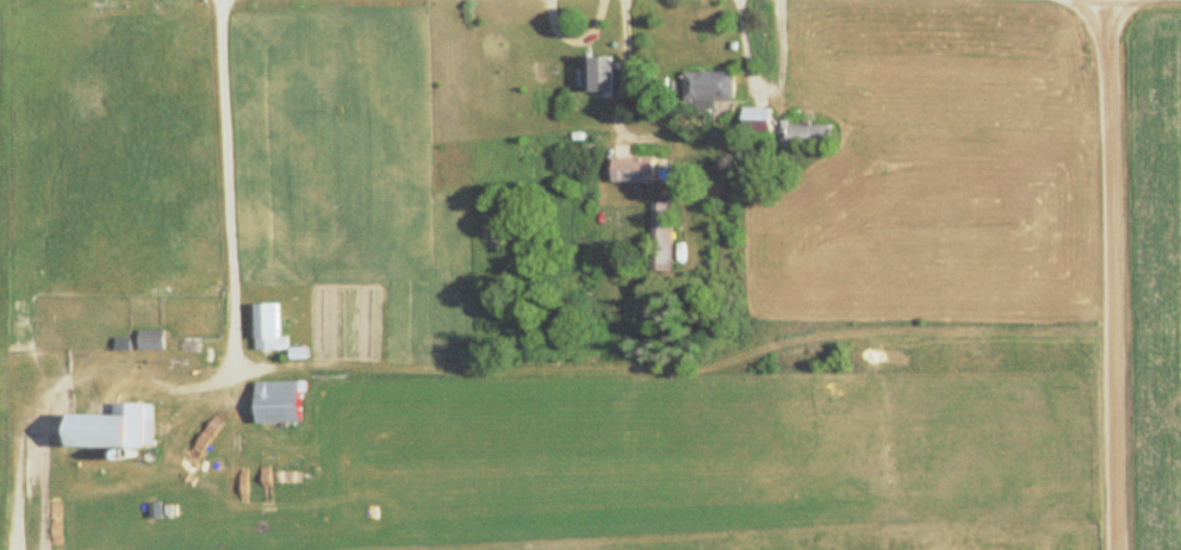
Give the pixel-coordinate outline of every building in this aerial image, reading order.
[(608,92),(608,57),(580,57),(580,92),(608,92)] [(711,108),(711,99),(729,100),(729,72),(680,71),(679,88),(668,88),(668,98),(678,98),(678,107),(711,108)] [(766,108),(741,108),(741,147),(827,147),(827,122),(766,122),(766,108)] [(649,183),(649,158),(608,158),(608,183),(649,183)] [(647,270),(669,270),(669,202),(647,202),(647,270)] [(284,337),(273,337),(273,303),(251,303),(251,350),(284,350),(284,337)] [(159,330),(135,330),(135,349),(159,349),(159,330)] [(167,342),(168,351),(193,350),(192,341),(167,342)] [(296,381),(251,381),(251,423),(296,423),(296,381)] [(59,448),(149,448),(149,403),(109,403),(109,415),(59,414),(59,448)]
